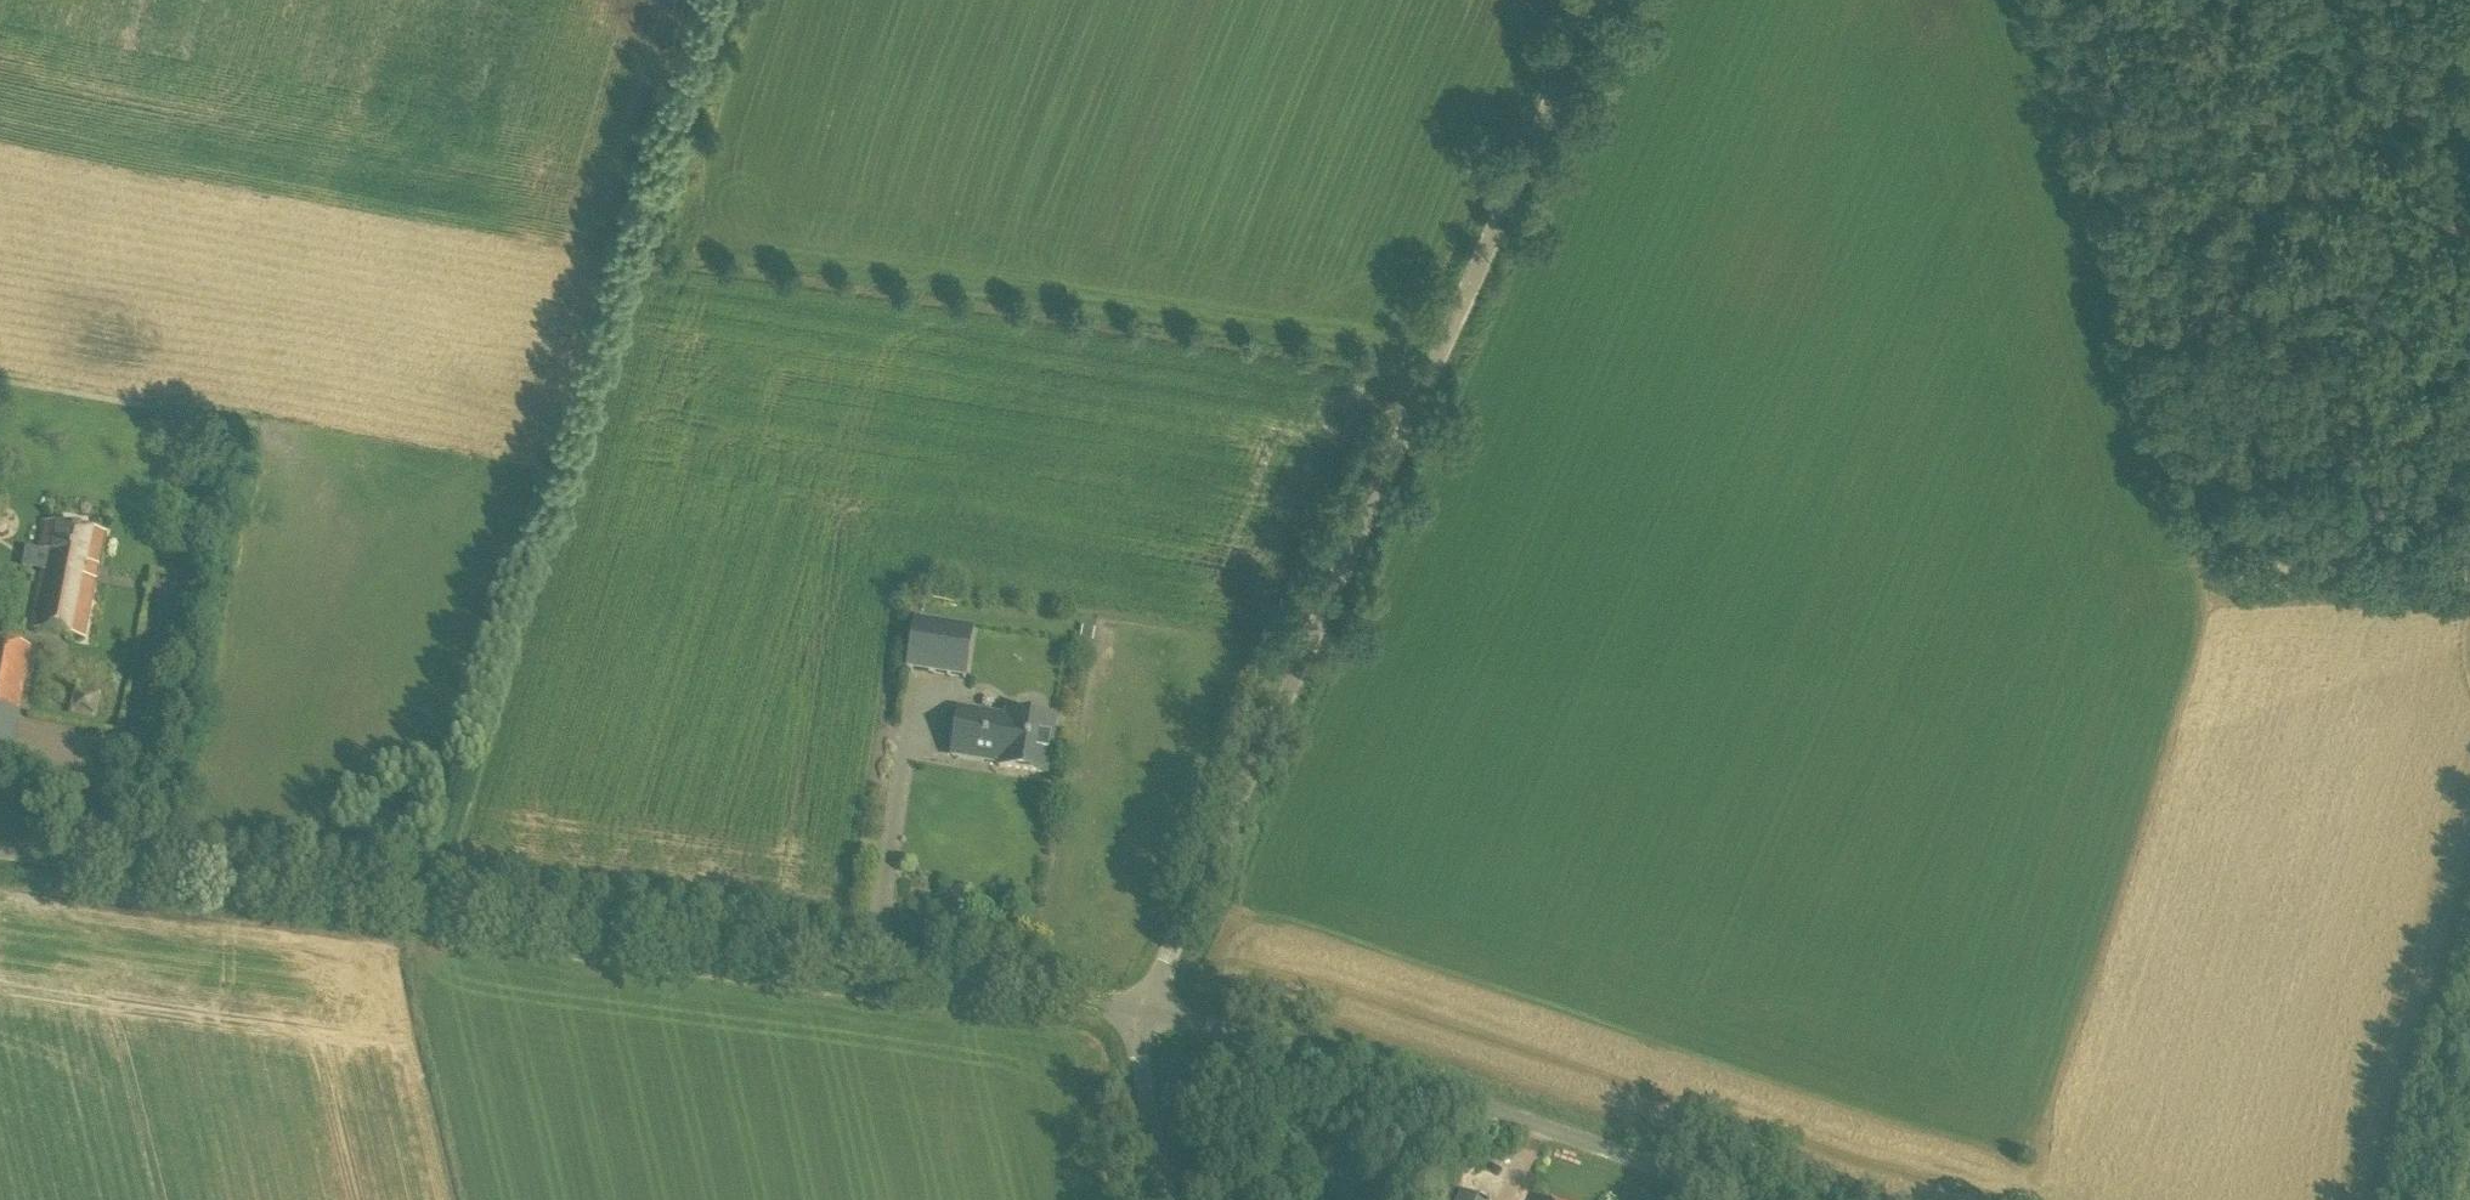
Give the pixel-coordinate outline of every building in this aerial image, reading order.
[(84,638),(104,533),(46,523),(41,550),(46,551),(32,629),(84,638)] [(973,629),(956,626),(915,620),(907,668),(965,677),(973,629)] [(1092,641),(1095,629),(1082,626),(1080,639),(1092,641)] [(0,640),(0,751),(13,753),(31,645),(0,640)] [(999,767),(1000,767),(1046,774),(1054,720),(1008,713),(1007,717),(959,709),(952,755),(984,760),(984,758),(1000,760),(999,767)] [(1459,1191),(1456,1199),(1486,1199),(1459,1191)]
